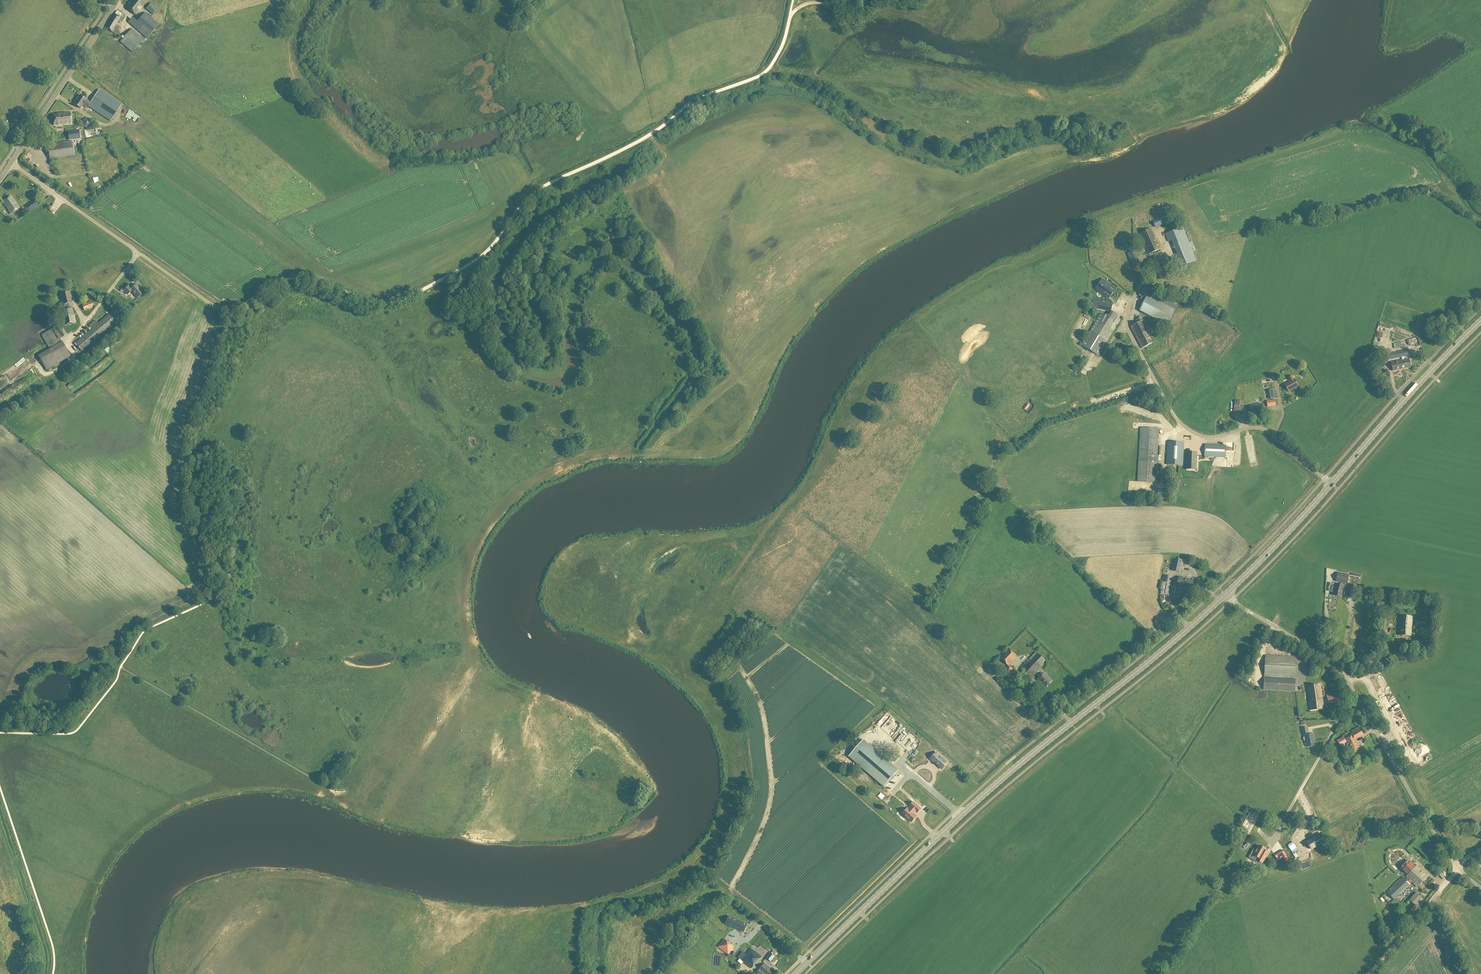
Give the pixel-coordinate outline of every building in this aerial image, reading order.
[(147,0),(131,0),(125,7),(135,15),(147,0)] [(152,14),(157,9),(151,3),(146,8),(152,14)] [(147,38),(159,24),(145,12),(137,21),(132,17),(128,22),(147,38)] [(115,13),(106,28),(112,32),(116,25),(118,22),(121,17),(115,13)] [(123,39),(120,42),(132,52),(140,43),(142,44),(145,40),(143,39),(131,29),(123,39)] [(110,121),(121,104),(99,89),(90,103),(86,100),(80,95),(74,104),(80,108),(83,105),(87,108),(88,106),(110,121)] [(72,124),(71,113),(53,114),(54,125),(72,124)] [(81,122),(83,127),(88,128),(92,124),(90,119),(85,118),(81,122)] [(51,139),(54,131),(52,130),(53,128),(48,126),(47,127),(42,125),(38,131),(51,139)] [(68,132),(69,140),(85,137),(83,129),(68,132)] [(47,145),(50,159),(74,156),(71,141),(47,145)] [(37,187),(31,193),(33,195),(36,192),(40,196),(43,194),(37,187)] [(10,195),(2,201),(6,208),(11,214),(19,208),(15,202),(10,195)] [(26,206),(29,211),(39,205),(35,199),(26,206)] [(1155,228),(1168,222),(1166,216),(1153,221),(1155,228)] [(1179,258),(1193,252),(1182,227),(1168,233),(1165,234),(1169,242),(1172,241),(1179,258)] [(1140,234),(1144,244),(1149,254),(1161,249),(1156,238),(1155,238),(1151,229),(1140,234)] [(1128,252),(1135,267),(1141,264),(1135,250),(1128,252)] [(1102,287),(1100,290),(1104,294),(1104,293),(1109,297),(1114,290),(1104,283),(1102,286),(1101,286),(1102,287)] [(137,298),(144,293),(136,284),(131,288),(129,286),(123,290),(127,295),(132,291),(137,298)] [(64,325),(76,323),(72,307),(69,308),(68,303),(71,302),(69,292),(61,294),(63,304),(64,304),(65,309),(61,310),(64,325)] [(1147,295),(1139,311),(1167,325),(1175,310),(1147,295)] [(94,307),(92,301),(85,303),(86,304),(82,305),(84,310),(89,308),(89,309),(94,307)] [(1093,301),(1092,307),(1106,310),(1107,304),(1093,301)] [(1084,312),(1074,330),(1083,335),(1093,317),(1084,312)] [(1117,330),(1120,317),(1117,316),(1118,314),(1110,312),(1107,324),(1111,325),(1110,328),(1117,330)] [(82,351),(117,321),(110,313),(97,323),(95,321),(89,326),(91,329),(75,343),(82,351)] [(1137,339),(1148,334),(1149,331),(1144,320),(1131,327),(1137,339)] [(62,337),(66,335),(60,326),(56,329),(62,337)] [(56,339),(51,330),(41,335),(50,349),(38,356),(46,370),(70,356),(59,338),(56,339)] [(1152,343),(1148,334),(1137,339),(1142,348),(1152,343)] [(1398,358),(1397,352),(1391,353),(1390,349),(1385,350),(1387,360),(1398,358)] [(1401,364),(1402,369),(1410,367),(1409,359),(1404,360),(1404,357),(1408,356),(1407,350),(1397,352),(1398,358),(1402,357),(1402,360),(1399,361),(1399,364),(1401,364)] [(1399,364),(1399,361),(1391,362),(1393,371),(1402,369),(1401,364),(1399,364)] [(1289,392),(1298,386),(1294,379),(1294,380),(1292,376),(1288,378),(1290,382),(1285,385),(1289,392)] [(1243,399),(1234,400),(1235,414),(1243,413),(1243,399)] [(1256,413),(1256,414),(1259,413),(1263,412),(1262,404),(1261,404),(1250,407),(1250,406),(1250,407),(1251,414),(1251,415),(1252,414),(1256,413)] [(1156,482),(1159,428),(1140,427),(1137,481),(1156,482)] [(1182,466),(1184,442),(1168,442),(1167,465),(1182,466)] [(1225,457),(1226,445),(1205,445),(1204,456),(1225,457)] [(1196,469),(1197,452),(1185,452),(1185,469),(1196,469)] [(1182,567),(1183,560),(1174,558),(1172,564),(1182,567)] [(1181,573),(1182,567),(1172,564),(1171,570),(1181,573)] [(1347,584),(1349,575),(1338,573),(1336,581),(1342,583),(1341,585),(1335,583),(1332,595),(1342,597),(1345,585),(1345,583),(1347,584)] [(1181,580),(1182,577),(1179,577),(1177,586),(1177,587),(1176,592),(1182,593),(1183,588),(1182,588),(1184,581),(1181,580)] [(1182,588),(1183,588),(1186,588),(1191,589),(1193,581),(1187,579),(1187,578),(1182,577),(1181,580),(1184,581),(1182,588)] [(1382,615),(1383,603),(1376,603),(1375,614),(1382,615)] [(1411,636),(1412,616),(1400,615),(1398,635),(1411,636)] [(1001,658),(1009,665),(1018,656),(1010,648),(1001,658)] [(1392,661),(1404,656),(1401,648),(1389,654),(1392,661)] [(1040,666),(1046,660),(1036,652),(1029,659),(1030,660),(1021,670),(1026,674),(1031,679),(1041,669),(1040,666)] [(1296,678),(1297,657),(1265,656),(1264,676),(1296,678)] [(1009,678),(1014,669),(1007,666),(1003,675),(1009,678)] [(1046,687),(1052,681),(1043,673),(1037,680),(1041,683),(1041,682),(1046,687)] [(1263,690),(1295,692),(1296,679),(1264,677),(1263,690)] [(1310,710),(1323,709),(1320,684),(1307,686),(1309,703),(1310,710)] [(1328,703),(1338,702),(1337,695),(1327,696),(1328,703)] [(1305,741),(1306,741),(1307,747),(1315,746),(1313,734),(1309,735),(1307,727),(1302,728),(1303,736),(1305,736),(1305,737),(1304,737),(1304,738),(1304,741),(1305,741)] [(1354,739),(1363,734),(1360,729),(1351,734),(1352,736),(1346,739),(1349,743),(1347,744),(1350,750),(1352,748),(1353,750),(1358,747),(1354,739)] [(1346,742),(1343,737),(1338,740),(1341,745),(1346,742)] [(933,771),(925,761),(922,763),(913,752),(907,757),(906,755),(903,757),(923,780),(933,771)] [(933,761),(931,759),(930,759),(936,764),(938,766),(942,769),(947,763),(938,755),(933,761)] [(886,759),(871,776),(884,787),(898,770),(886,759)] [(923,808),(931,799),(927,794),(919,803),(923,808)] [(882,799),(886,804),(890,801),(885,796),(882,799)] [(887,805),(897,813),(900,808),(891,800),(887,805)] [(908,808),(902,815),(907,819),(908,819),(911,822),(917,816),(914,814),(916,812),(917,813),(921,809),(913,802),(910,806),(910,807),(908,809),(908,808)] [(1316,847),(1321,843),(1325,841),(1320,833),(1315,836),(1315,837),(1313,838),(1313,837),(1313,838),(1307,841),(1311,849),(1316,847)] [(1253,849),(1249,858),(1257,862),(1257,860),(1262,863),(1266,857),(1263,855),(1265,850),(1266,849),(1259,845),(1256,851),(1253,849)] [(1419,867),(1417,869),(1408,861),(1401,869),(1407,875),(1406,877),(1417,887),(1428,876),(1420,867),(1419,867)] [(1394,899),(1410,884),(1402,877),(1387,892),(1394,899)] [(1416,892),(1409,900),(1418,908),(1425,901),(1416,892)] [(725,924),(730,926),(743,932),(747,925),(733,918),(729,916),(725,924)] [(757,945),(760,939),(755,935),(751,941),(757,945)] [(728,955),(734,947),(724,939),(718,947),(728,955)] [(751,948),(746,954),(742,951),(737,957),(741,960),(741,961),(751,968),(762,957),(751,948)] [(770,962),(774,957),(770,953),(765,958),(770,962)] [(758,973),(763,973),(769,967),(764,963),(759,970),(756,973),(758,973)]
